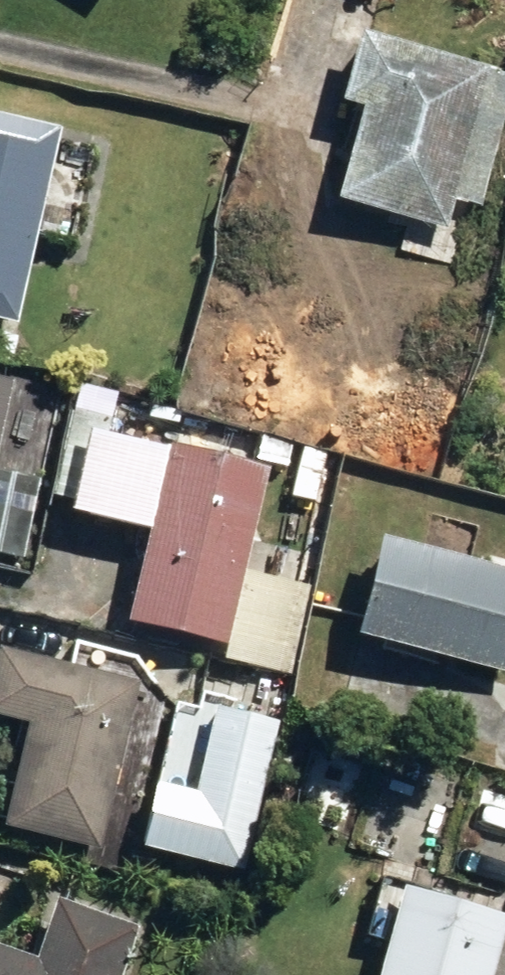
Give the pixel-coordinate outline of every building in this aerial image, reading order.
[(442,213),(450,184),(477,191),(504,86),(504,55),(360,16),(341,87),(361,92),(336,185),(442,213)] [(19,321),(61,128),(0,114),(0,317),(19,321)] [(18,414),(51,421),(62,372),(28,364),(18,414)] [(15,368),(0,365),(0,437),(15,368)] [(129,612),(227,634),(268,454),(170,432),(169,438),(106,423),(87,504),(151,519),(129,612)] [(22,548),(39,469),(0,461),(0,543),(22,548)] [(504,659),(504,553),(387,518),(359,616),(504,659)] [(99,830),(137,662),(0,630),(0,631),(0,698),(27,705),(4,808),(99,830)] [(143,830),(243,853),(278,702),(214,688),(213,693),(176,685),(143,830)] [(504,912),(504,897),(404,869),(375,974),(488,974),(504,912)] [(134,911),(56,884),(36,941),(0,929),(0,974),(113,974),(134,911)]
